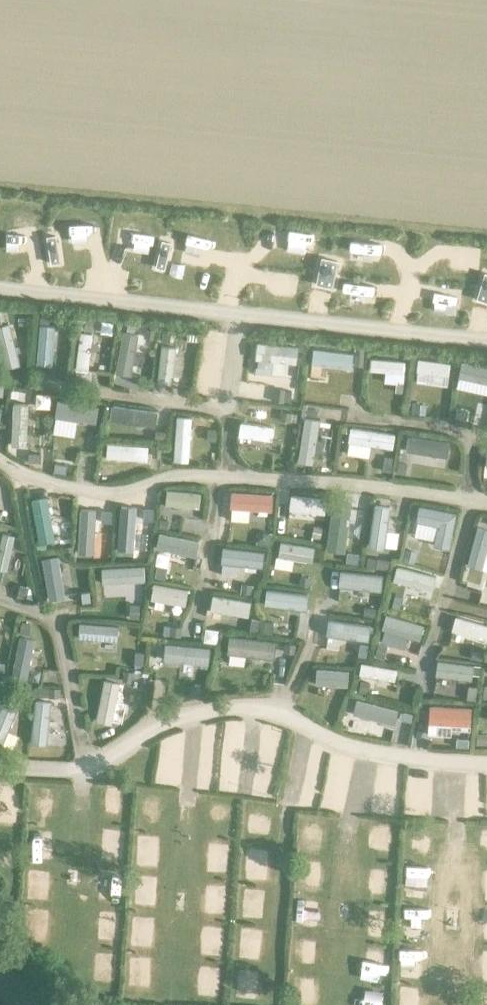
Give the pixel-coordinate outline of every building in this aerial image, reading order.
[(55,236),(47,238),(51,263),(59,262),(55,236)] [(162,242),(155,268),(163,269),(169,244),(162,242)] [(322,259),(316,285),(332,288),(337,263),(322,259)] [(476,300),(486,303),(486,276),(483,275),(476,300)] [(49,315),(41,314),(39,322),(48,323),(49,315)] [(93,320),(84,319),(83,329),(92,330),(93,320)] [(9,322),(0,324),(0,358),(2,368),(19,364),(9,322)] [(52,365),(54,325),(39,324),(36,364),(52,365)] [(155,330),(144,328),(143,337),(154,339),(155,330)] [(160,340),(169,342),(171,330),(162,329),(160,340)] [(138,333),(122,330),(115,371),(130,374),(138,333)] [(87,369),(91,333),(79,331),(75,368),(87,369)] [(295,362),(296,345),(255,342),(253,358),(295,362)] [(175,346),(160,345),(156,381),(171,383),(175,346)] [(350,367),(352,352),(313,348),(311,362),(350,367)] [(402,372),(403,360),(370,358),(369,370),(402,372)] [(447,374),(448,362),(416,358),(414,371),(447,374)] [(460,362),(457,377),(486,383),(486,367),(460,362)] [(95,422),(97,405),(56,399),(53,415),(95,422)] [(25,445),(27,403),(12,402),(10,445),(25,445)] [(154,426),(156,410),(110,404),(108,419),(154,426)] [(187,461),(190,416),(175,415),(172,460),(187,461)] [(311,463),(317,419),(303,416),(296,461),(311,463)] [(270,441),(272,426),(238,421),(236,436),(270,441)] [(393,433),(348,427),(346,442),(391,448),(393,433)] [(217,429),(207,429),(206,440),(215,441),(217,429)] [(165,440),(166,431),(154,430),(153,439),(165,440)] [(448,440),(407,434),(404,450),(445,457),(448,440)] [(146,460),(147,445),(106,443),(105,458),(146,460)] [(161,448),(151,447),(151,456),(160,457),(161,448)] [(40,461),(41,453),(28,452),(28,461),(40,461)] [(67,465),(53,462),(52,471),(65,474),(67,465)] [(200,492),(166,489),(164,504),(198,507),(200,492)] [(271,493),(229,491),(228,507),(270,509),(271,493)] [(325,498),(289,494),(287,509),(323,513),(325,498)] [(54,539),(46,496),(30,499),(38,542),(54,539)] [(350,500),(331,498),(324,549),(343,552),(350,500)] [(383,548),(388,506),(372,504),(367,546),(383,548)] [(448,548),(455,511),(417,504),(414,521),(436,525),(432,545),(448,548)] [(136,506),(120,505),(117,548),(133,549),(136,506)] [(95,509),(80,508),(77,552),(93,553),(95,509)] [(486,543),(486,529),(475,526),(465,564),(481,568),(486,543)] [(14,535),(1,532),(0,539),(0,569),(6,570),(14,535)] [(199,541),(159,532),(155,547),(195,556),(199,541)] [(313,547),(278,541),(276,556),(310,561),(313,547)] [(263,551),(222,546),(220,561),(261,566),(263,551)] [(64,597),(57,555),(41,558),(48,600),(64,597)] [(143,565),(100,568),(101,583),(144,580),(143,565)] [(431,590),(435,575),(395,565),(392,580),(431,590)] [(381,574),(338,569),(336,585),(379,590),(381,574)] [(187,589),(153,583),(150,599),(184,605),(187,589)] [(25,598),(28,586),(19,584),(16,596),(25,598)] [(306,594),(264,589),(262,604),(304,609),(306,594)] [(249,601),(211,595),(208,609),(246,616),(249,601)] [(423,625),(385,614),(380,629),(419,640),(423,625)] [(454,616),(450,630),(486,641),(486,625),(454,616)] [(368,625),(326,619),(324,635),(366,641),(368,625)] [(30,623),(21,621),(19,633),(28,634),(30,623)] [(118,626),(78,622),(77,637),(117,641),(118,626)] [(274,640),(227,635),(225,653),(272,658),(274,640)] [(26,681),(34,639),(19,636),(11,678),(26,681)] [(209,648),(165,643),(163,660),(208,664),(209,648)] [(472,665),(435,660),(433,675),(470,680),(472,665)] [(395,669),(359,662),(357,674),(393,681),(395,669)] [(347,670),(314,668),(313,683),(346,686),(347,670)] [(119,683),(103,679),(95,720),(110,723),(119,683)] [(60,687),(34,687),(34,697),(60,697),(60,687)] [(18,703),(3,698),(0,705),(0,742),(2,743),(18,703)] [(396,710),(355,699),(351,714),(392,725),(396,710)] [(50,702),(34,700),(29,742),(46,744),(50,702)] [(469,725),(469,707),(428,705),(427,723),(469,725)]
